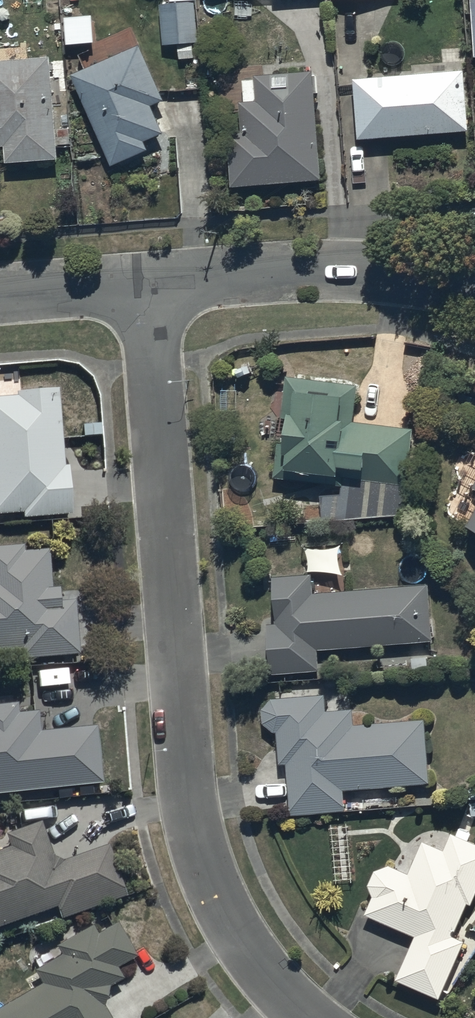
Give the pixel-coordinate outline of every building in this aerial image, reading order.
[(195,9),(161,12),(165,51),(180,50),(181,64),(195,62),(193,49),(198,49),(195,9)] [(142,53),(74,84),(115,175),(151,159),(147,150),(167,142),(155,115),(167,109),(142,53)] [(51,65),(0,69),(0,157),(8,156),(9,173),(60,169),(51,65)] [(466,78),(356,87),(361,149),(471,140),(466,78)] [(325,190),(315,79),(253,82),(253,86),(244,87),(249,143),(231,145),(235,197),(325,190)] [(355,380),(284,371),(280,414),(283,414),(283,420),(284,420),(282,439),(276,438),(273,473),(276,473),(275,484),(292,486),(292,477),(339,482),(338,489),(346,489),(345,515),(407,510),(410,480),(405,480),(412,424),(350,416),(355,380)] [(0,396),(0,512),(25,511),(25,515),(73,512),(70,464),(66,464),(60,386),(17,389),(17,395),(0,396)] [(466,515),(474,520),(474,499),(466,515)] [(17,644),(18,652),(77,648),(73,594),(58,595),(57,581),(49,581),(46,544),(21,545),(20,539),(0,540),(0,645),(17,644)] [(266,619),(269,668),(318,666),(317,646),(430,637),(426,581),(312,590),(310,570),(271,573),(274,618),(266,619)] [(284,758),(289,810),(343,806),(341,785),(427,778),(422,715),(352,720),(351,705),(325,707),(324,690),(271,694),(261,702),(262,717),(270,726),(275,727),(277,759),(284,758)] [(101,778),(96,721),(39,726),(37,705),(16,707),(15,696),(0,697),(0,787),(101,778)] [(105,837),(61,856),(53,851),(40,816),(4,829),(8,841),(0,844),(0,922),(56,901),(61,915),(125,890),(105,837)] [(364,910),(412,932),(393,974),(437,993),(463,936),(452,931),(466,900),(469,901),(474,888),(474,839),(450,828),(442,846),(421,836),(406,870),(388,862),(373,865),(366,882),(371,893),(364,910)] [(0,1000),(0,1017),(112,1017),(102,1001),(107,981),(122,973),(116,961),(134,951),(116,917),(95,928),(90,920),(54,940),(60,951),(33,966),(40,978),(0,1000)]
